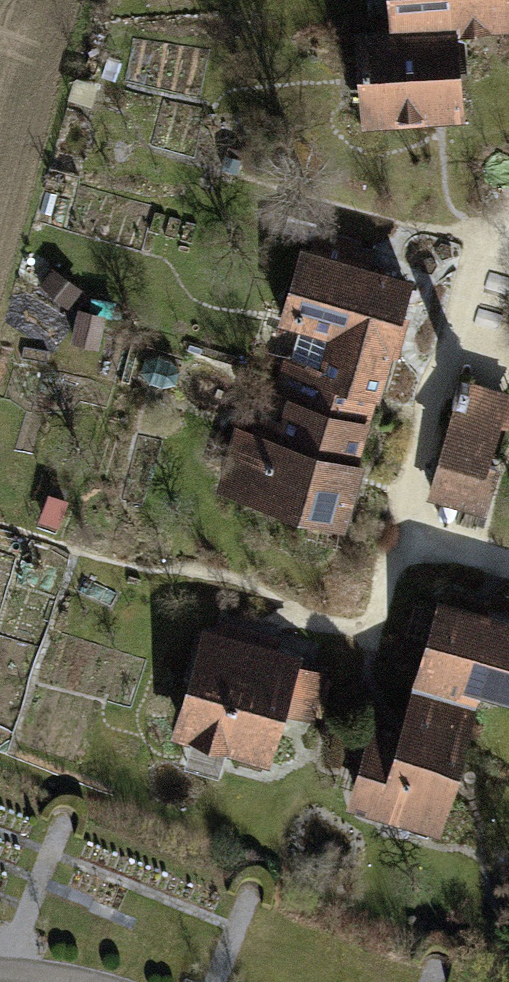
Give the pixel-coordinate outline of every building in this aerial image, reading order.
[(392,30),(452,26),(505,23),(503,0),(390,0),(392,30)] [(452,26),(392,30),(360,32),(365,122),(458,116),(452,26)] [(281,333),(266,381),(358,408),(400,265),(293,233),(265,328),(281,333)] [(341,466),(358,408),(266,381),(260,404),(272,407),(268,423),(233,413),(208,499),(332,536),(351,469),(341,466)] [(504,397),(445,383),(416,508),(475,522),(504,397)] [(398,695),(460,711),(463,697),(508,709),(508,626),(421,604),(398,695)] [(285,658),(190,631),(158,744),(253,771),(285,658)] [(385,744),(353,736),(332,821),(426,844),(460,711),(398,695),(385,744)]
